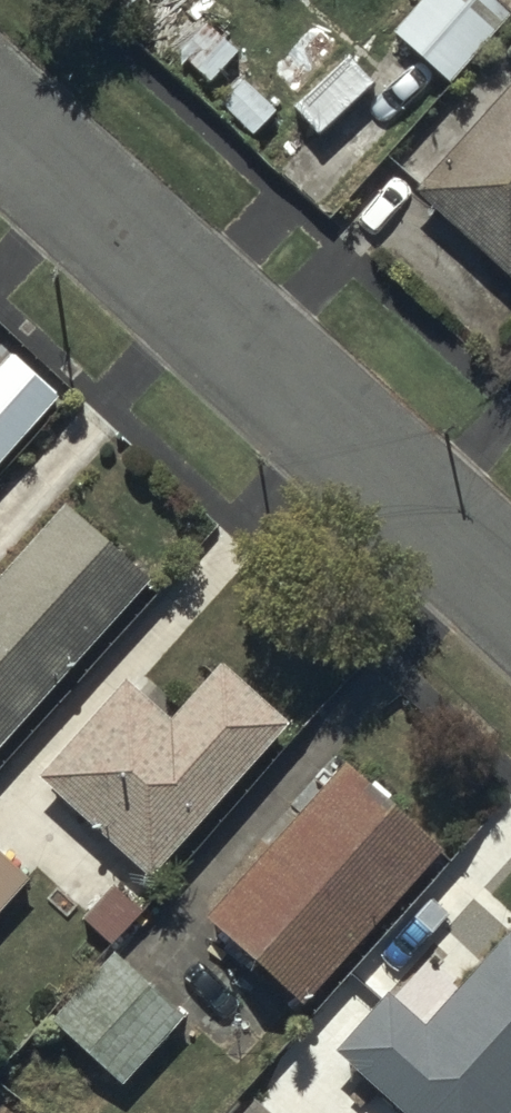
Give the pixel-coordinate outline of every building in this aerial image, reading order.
[(392,46),(448,94),(506,25),(478,0),(431,0),(392,46)] [(343,64),(287,120),(315,148),(371,91),(343,64)] [(419,198),(411,206),(503,294),(510,286),(510,103),(419,198)] [(13,339),(0,353),(0,459),(4,463),(66,396),(55,386),(58,382),(55,379),(61,373),(26,341),(21,347),(13,339)] [(147,567),(63,494),(0,566),(0,734),(147,567)] [(289,723),(221,663),(171,719),(126,679),(38,777),(151,878),(289,723)] [(445,833),(350,745),(209,900),(304,987),(445,833)] [(30,879),(0,852),(0,913),(30,879)] [(115,886),(84,919),(111,944),(142,912),(115,886)] [(338,1035),(398,1094),(392,1099),(407,1112),(497,1112),(500,1110),(503,1112),(507,1112),(510,1109),(510,919),(507,916),(440,993),(410,966),(395,984),(388,978),(338,1035)] [(183,1016),(112,951),(51,1017),(122,1082),(183,1016)] [(232,1112),(281,1112),(255,1089),(232,1112)]
